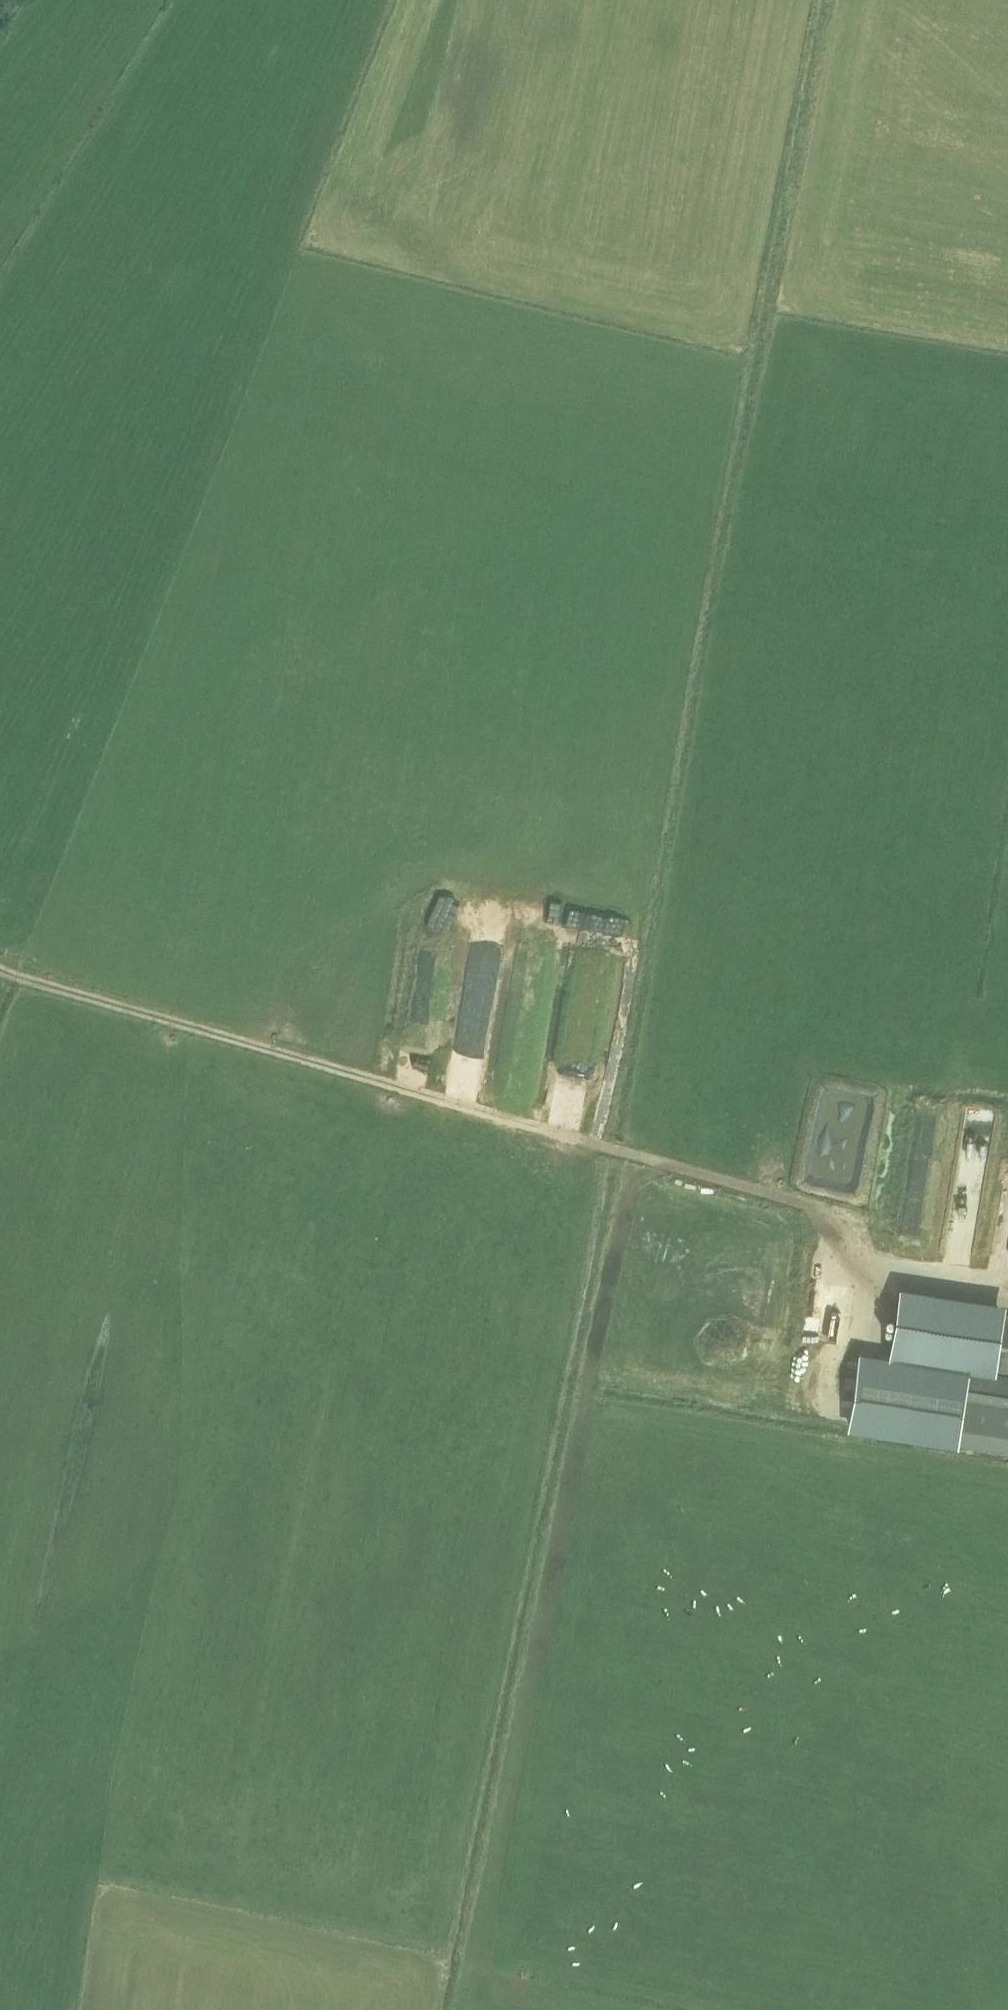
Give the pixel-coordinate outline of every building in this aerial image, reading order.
[(949,1172),(950,1138),(924,1138),(923,1172),(949,1172)] [(998,1371),(998,1368),(1007,1369),(1007,1315),(1006,1315),(1007,1300),(899,1284),(888,1349),(856,1345),(846,1418),(959,1437),(970,1367),(998,1371)] [(998,1371),(970,1367),(959,1437),(1007,1445),(1007,1373),(998,1371)]
